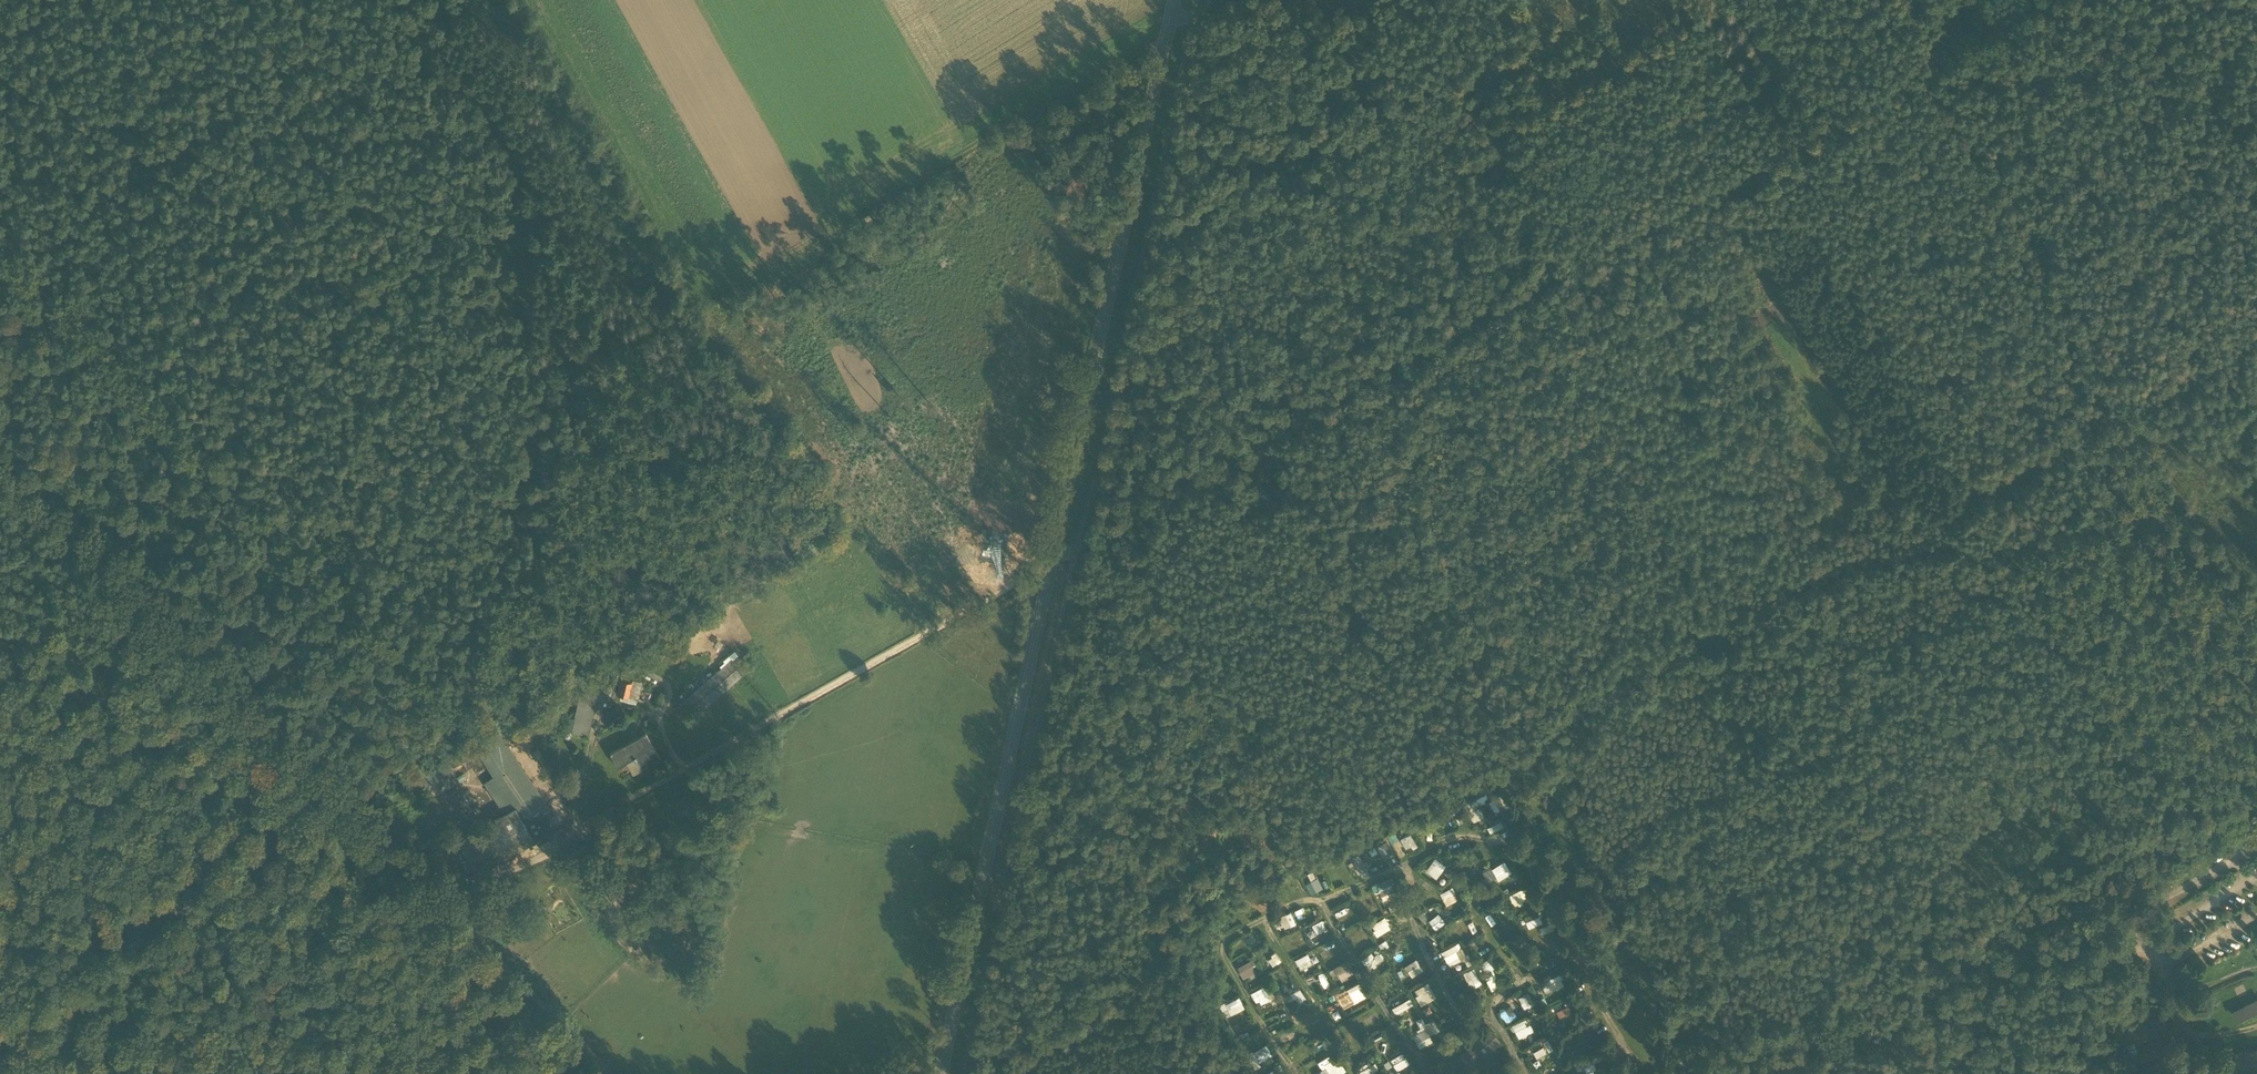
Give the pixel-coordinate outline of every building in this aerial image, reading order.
[(776,280),(789,274),(786,268),(774,273),(776,280)] [(688,710),(694,717),(744,673),(732,660),(678,708),(683,714),(688,710)] [(622,677),(622,680),(618,695),(628,697),(637,700),(641,682),(633,680),(622,677)] [(572,731),(588,734),(597,694),(581,690),(575,719),(566,717),(565,724),(564,729),(572,731)] [(475,745),(478,751),(501,736),(498,732),(475,745)] [(636,759),(641,769),(660,758),(646,733),(610,754),(618,767),(626,762),(634,758),(635,760),(636,759)] [(478,751),(495,777),(515,808),(516,807),(535,841),(535,842),(554,830),(543,814),(550,809),(501,736),(478,751)] [(545,760),(537,749),(532,752),(539,763),(545,760)] [(467,751),(449,761),(452,767),(470,757),(467,751)] [(455,767),(459,774),(473,764),(469,758),(455,767)] [(634,758),(626,762),(632,774),(641,769),(636,759),(635,760),(634,758)] [(452,768),(448,762),(431,772),(434,778),(452,768)] [(426,783),(434,778),(431,772),(430,771),(422,776),(426,783)] [(486,783),(506,813),(515,808),(495,777),(486,783)] [(570,789),(576,791),(578,781),(572,780),(570,789)] [(1488,792),(1464,802),(1473,821),(1485,816),(1480,804),(1491,799),(1488,792)] [(516,807),(515,808),(506,813),(457,841),(467,858),(473,869),(477,875),(535,841),(516,807)] [(1495,823),(1486,827),(1489,833),(1507,824),(1502,815),(1494,819),(1495,823)] [(1410,831),(1397,840),(1406,853),(1419,844),(1410,831)] [(435,833),(426,839),(432,849),(441,843),(435,833)] [(1377,846),(1383,856),(1394,850),(1388,840),(1377,846)] [(1360,852),(1368,872),(1372,870),(1364,850),(1360,852)] [(1353,855),(1362,875),(1368,873),(1359,853),(1353,855)] [(1426,870),(1437,878),(1446,865),(1435,857),(1426,870)] [(468,872),(473,869),(467,858),(461,861),(468,872)] [(1505,859),(1491,868),(1499,880),(1513,872),(1505,859)] [(1311,891),(1321,887),(1314,870),(1305,874),(1311,891)] [(1394,877),(1378,881),(1383,900),(1399,895),(1394,877)] [(1453,885),(1440,892),(1447,905),(1459,898),(1453,885)] [(1523,887),(1508,895),(1513,906),(1528,899),(1523,887)] [(1337,910),(1339,915),(1349,911),(1347,906),(1337,910)] [(1496,909),(1486,913),(1489,923),(1500,919),(1496,909)] [(1540,910),(1524,915),(1528,927),(1544,922),(1540,910)] [(1291,911),(1280,915),(1285,928),(1297,923),(1291,911)] [(1436,929),(1446,922),(1438,912),(1428,920),(1436,929)] [(1386,916),(1372,923),(1378,935),(1391,929),(1386,916)] [(1250,947),(1259,941),(1252,931),(1243,936),(1250,947)] [(1321,954),(1330,949),(1332,953),(1338,949),(1333,940),(1318,949),(1321,954)] [(1442,950),(1451,967),(1469,958),(1460,941),(1442,950)] [(1369,967),(1384,955),(1377,947),(1362,959),(1369,967)] [(1300,970),(1319,962),(1316,954),(1309,957),(1308,953),(1295,958),(1300,970)] [(1492,956),(1481,962),(1483,967),(1495,962),(1492,956)] [(1529,968),(1539,962),(1536,957),(1526,963),(1529,968)] [(1343,980),(1353,974),(1349,967),(1352,965),(1348,958),(1330,970),(1333,975),(1338,972),(1343,980)] [(1406,963),(1410,976),(1424,971),(1419,958),(1406,963)] [(1258,972),(1252,959),(1238,965),(1245,979),(1258,972)] [(1471,987),(1482,981),(1475,967),(1464,972),(1471,987)] [(1324,971),(1306,978),(1308,985),(1320,980),(1323,987),(1330,985),(1324,971)] [(1492,989),(1501,985),(1495,971),(1486,975),(1492,989)] [(1545,991),(1565,984),(1561,973),(1541,980),(1545,991)] [(1428,981),(1414,989),(1422,1004),(1437,996),(1428,981)] [(1354,999),(1367,993),(1362,982),(1349,987),(1354,999)] [(1397,1004),(1410,997),(1408,993),(1395,1000),(1397,1004)] [(1241,996),(1222,1002),(1225,1015),(1245,1009),(1241,996)] [(1507,1002),(1511,1011),(1523,1005),(1519,996),(1507,1002)] [(1412,998),(1393,1006),(1396,1012),(1414,1005),(1412,998)] [(2239,1022),(2256,1013),(2256,1011),(2253,1003),(2235,1012),(2239,1022)] [(1423,1008),(1427,1014),(1433,1011),(1430,1005),(1423,1008)] [(1557,1010),(1560,1017),(1571,1012),(1567,1005),(1557,1010)] [(1442,1029),(1435,1017),(1422,1023),(1424,1028),(1413,1034),(1419,1047),(1433,1040),(1430,1035),(1442,1029)] [(1528,1019),(1514,1022),(1517,1036),(1534,1032),(1533,1024),(1529,1024),(1528,1019)] [(1462,1056),(1469,1065),(1481,1055),(1485,1061),(1499,1050),(1496,1047),(1501,1043),(1491,1031),(1488,1033),(1484,1037),(1473,1046),(1462,1056)] [(1548,1038),(1544,1041),(1550,1051),(1554,1048),(1548,1038)] [(1249,1051),(1254,1068),(1262,1065),(1260,1060),(1271,1056),(1268,1045),(1249,1051)] [(1538,1057),(1547,1052),(1544,1046),(1534,1050),(1538,1057)] [(1343,1063),(1337,1052),(1319,1062),(1322,1069),(1315,1073),(1331,1073),(1338,1070),(1336,1067),(1343,1063)] [(1391,1057),(1397,1069),(1410,1063),(1404,1052),(1391,1057)] [(1583,1060),(1587,1073),(1598,1069),(1595,1061),(1601,1059),(1600,1054),(1583,1060)] [(1578,1057),(1572,1060),(1577,1070),(1583,1067),(1578,1057)] [(1363,1073),(1370,1073),(1375,1071),(1370,1061),(1359,1067),(1363,1073)]
